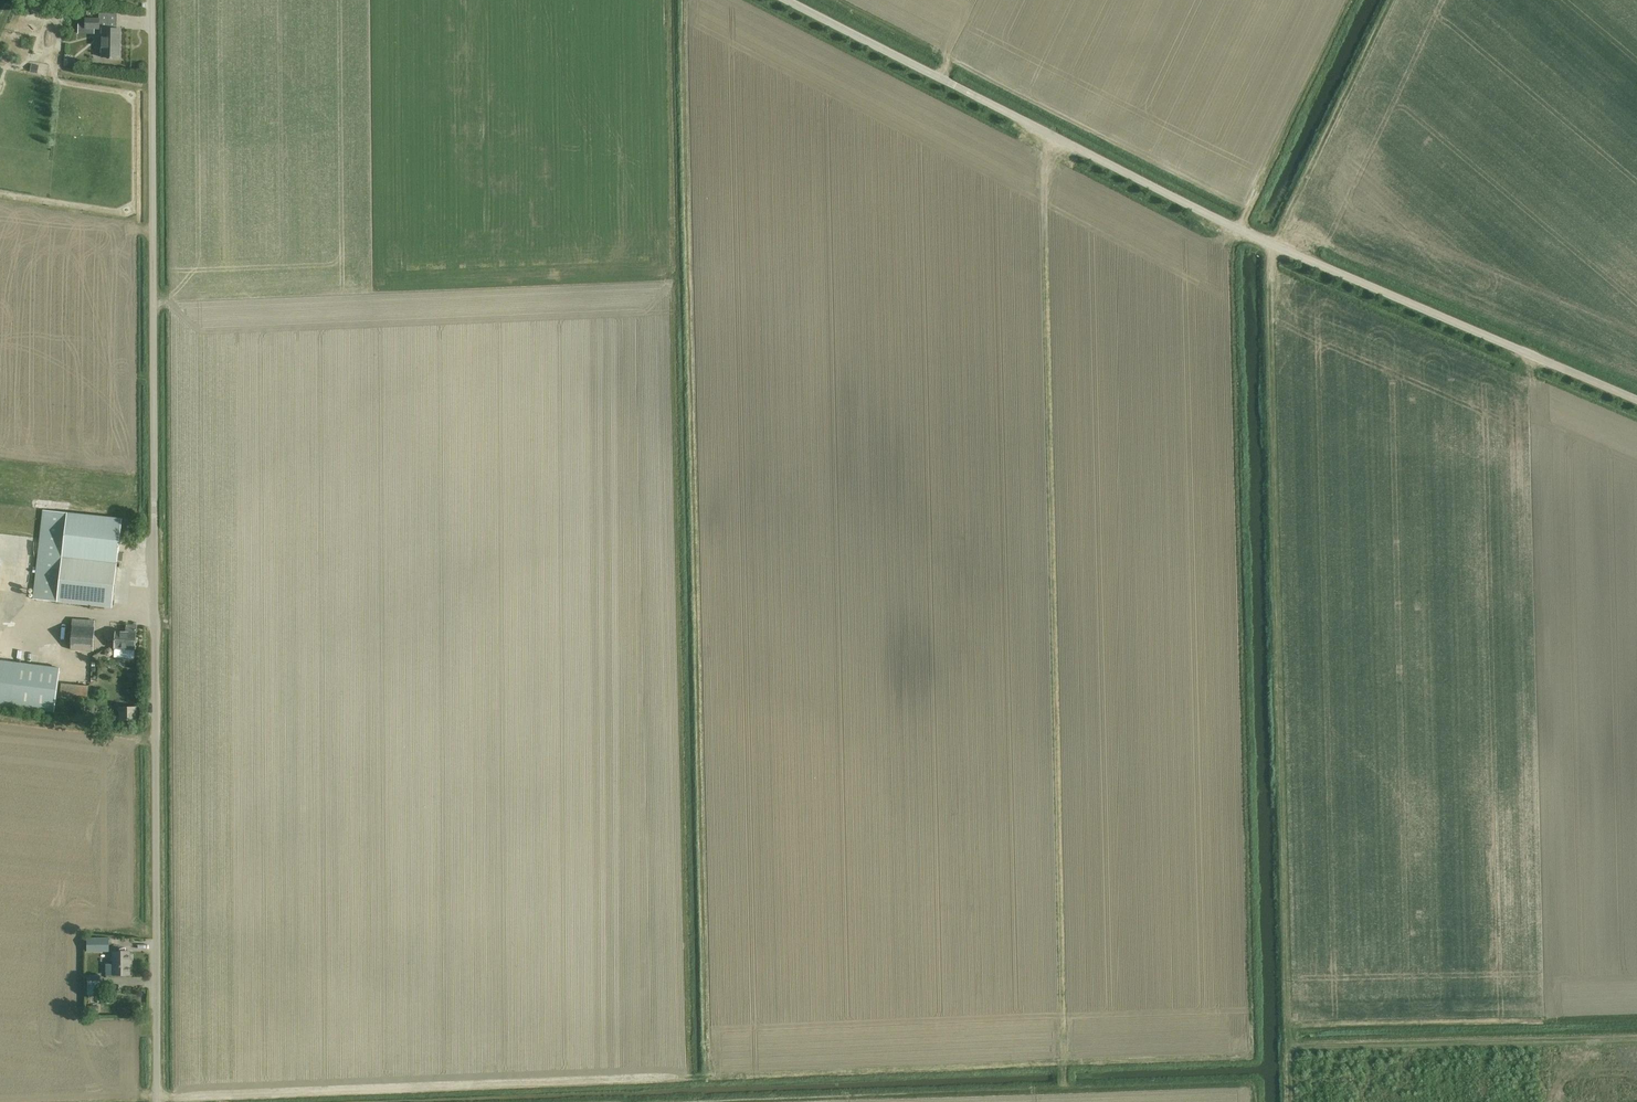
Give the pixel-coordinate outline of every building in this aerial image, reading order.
[(112,58),(120,58),(120,29),(117,29),(117,14),(99,14),(99,19),(85,19),(85,29),(85,34),(94,35),(95,29),(102,29),(102,58),(110,58),(110,59),(112,59),(112,58)] [(117,562),(117,561),(122,519),(43,510),(33,598),(112,607),(117,567),(120,568),(121,563),(117,562)] [(93,651),(95,620),(73,619),(71,650),(93,651)] [(114,648),(123,649),(135,650),(136,625),(124,624),(124,632),(115,631),(114,648)] [(60,668),(0,660),(0,705),(55,712),(60,668)] [(61,683),(60,695),(77,697),(77,695),(88,696),(89,686),(61,683)] [(112,720),(126,720),(137,720),(137,706),(119,707),(119,713),(111,713),(112,720)] [(109,938),(87,938),(87,951),(109,951),(109,938)] [(107,975),(130,975),(130,951),(113,951),(113,964),(107,964),(107,975)] [(100,975),(87,976),(88,994),(89,994),(89,995),(98,994),(98,986),(100,986),(100,975)] [(98,1005),(89,1005),(89,1015),(99,1015),(98,1005)]
